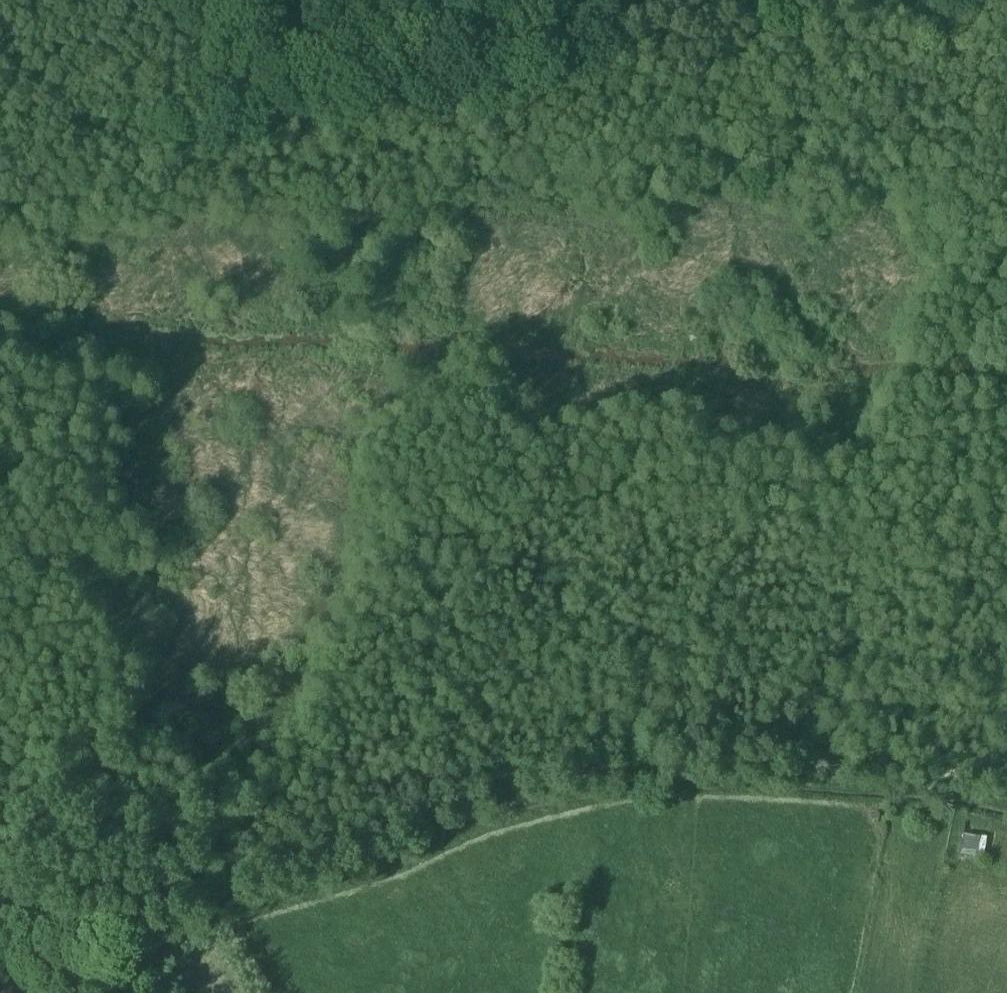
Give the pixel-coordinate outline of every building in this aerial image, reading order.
[(965,833),(963,854),(977,855),(979,835),(965,833)]
